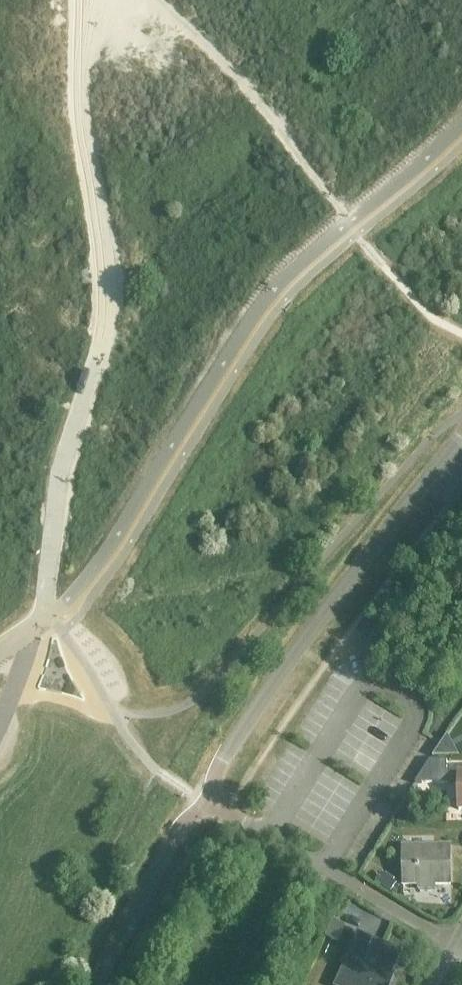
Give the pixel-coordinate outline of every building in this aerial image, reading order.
[(447,736),(433,757),(460,757),(447,736)] [(430,761),(416,784),(447,783),(447,775),(447,761),(430,761)] [(404,885),(418,885),(418,891),(436,891),(436,885),(451,885),(450,848),(434,848),(434,850),(404,850),(404,885)] [(257,858),(247,852),(241,862),(251,868),(257,858)] [(376,882),(392,893),(397,885),(381,874),(376,882)] [(322,938),(337,944),(344,929),(329,922),(322,938)] [(342,984),(374,984),(379,977),(352,964),(342,984)]
